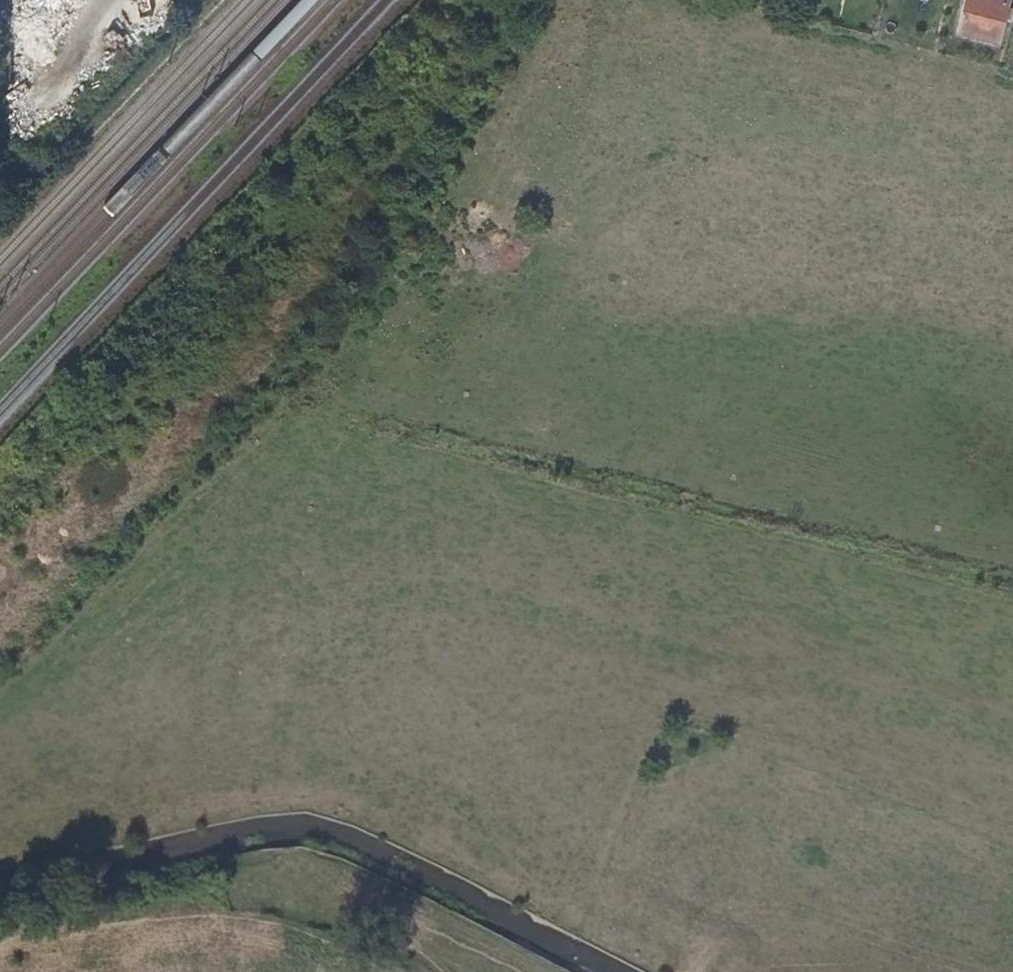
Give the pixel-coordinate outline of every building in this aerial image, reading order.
[(1009,0),(1007,0),(964,0),(956,32),(998,43),(1009,0)]
